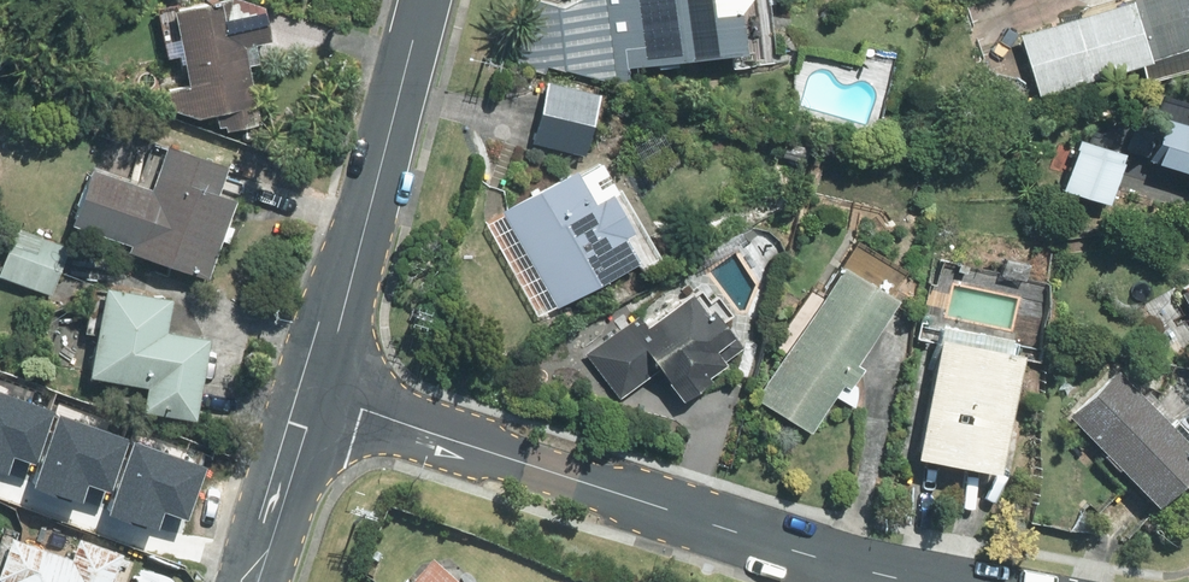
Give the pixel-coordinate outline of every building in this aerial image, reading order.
[(614,85),(627,83),(624,70),(737,56),(727,0),(579,0),(534,5),(546,66),(614,85)] [(1149,83),(1188,69),(1188,0),(1122,0),(1117,2),(1116,0),(1087,0),(1090,11),(1014,36),(1036,101),(1143,65),(1149,83)] [(215,4),(169,11),(181,86),(167,88),(172,122),(211,116),(213,130),(254,124),(245,68),(267,64),(259,7),(217,13),(215,4)] [(593,95),(544,84),(531,144),(580,155),(593,95)] [(1169,114),(1158,110),(1142,163),(1188,178),(1188,110),(1172,105),(1169,114)] [(1116,157),(1070,144),(1056,195),(1103,207),(1116,157)] [(137,184),(83,168),(67,221),(126,239),(121,256),(203,280),(226,204),(207,198),(215,171),(147,151),(137,184)] [(602,160),(498,213),(548,310),(652,257),(602,160)] [(7,232),(0,257),(0,281),(50,295),(63,248),(7,232)] [(890,302),(829,265),(750,397),(809,433),(836,389),(843,393),(857,370),(851,366),(890,302)] [(1175,295),(1188,316),(1188,286),(1175,295)] [(667,288),(580,350),(614,399),(651,373),(673,404),(720,371),(706,351),(727,336),(693,287),(675,299),(667,288)] [(162,302),(90,295),(82,381),(138,386),(135,417),(191,422),(198,338),(159,335),(162,302)] [(1014,343),(934,330),(912,461),(992,475),(1014,343)] [(1065,418),(1147,512),(1188,475),(1188,446),(1121,368),(1065,418)] [(95,517),(88,537),(130,552),(166,451),(127,437),(124,444),(106,437),(80,511),(95,517)] [(3,537),(0,545),(0,581),(105,581),(116,552),(73,536),(68,549),(48,542),(44,552),(3,537)] [(427,563),(410,581),(449,581),(427,563)]
